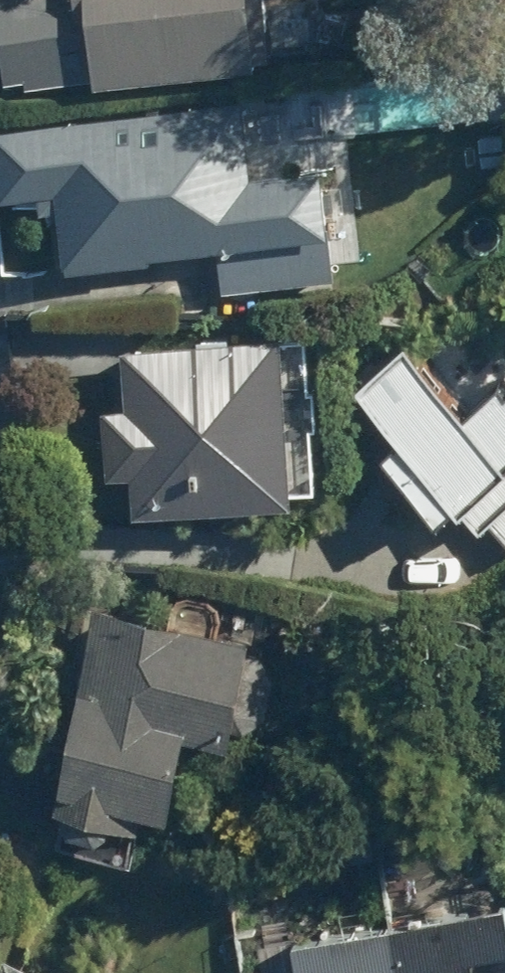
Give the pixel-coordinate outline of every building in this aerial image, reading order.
[(2,82),(24,80),(24,87),(91,81),(92,88),(254,74),(247,0),(0,0),(0,56),(2,82)] [(352,82),(357,133),(496,119),(491,68),(352,82)] [(65,274),(148,264),(147,259),(326,239),(319,174),(249,182),(240,103),(0,130),(0,199),(56,192),(65,274)] [(131,515),(286,505),(276,340),(123,354),(127,411),(101,413),(106,480),(129,479),(131,515)] [(504,538),(504,395),(501,399),(493,390),(459,419),(401,351),(352,391),(396,443),(376,459),(430,525),(448,509),(451,513),(457,508),(477,532),(490,521),(504,538)] [(90,614),(49,835),(92,843),(104,835),(105,825),(135,831),(138,816),(161,820),(176,739),(224,748),(244,642),(90,614)] [(466,964),(504,957),(504,931),(501,909),(291,946),(296,972),(468,972),(466,964)] [(6,964),(2,972),(26,972),(6,964)]
